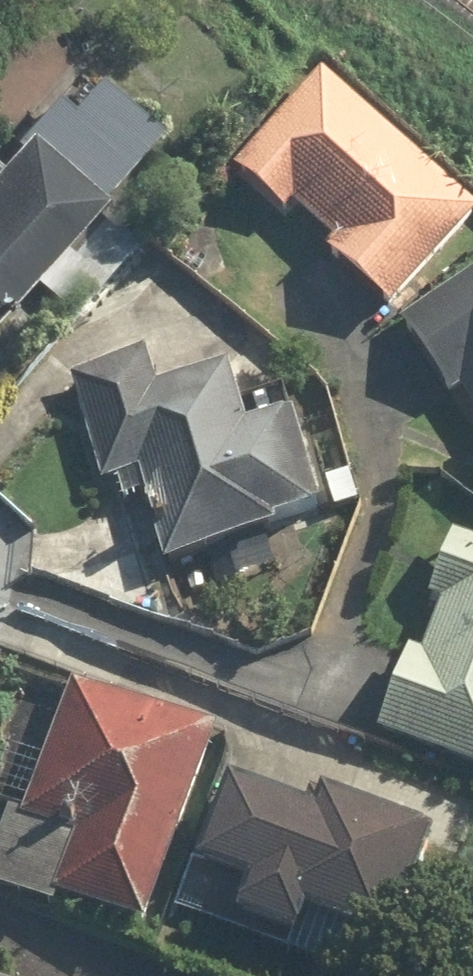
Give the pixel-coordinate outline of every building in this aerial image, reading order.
[(102,70),(78,100),(62,87),(7,155),(0,149),(0,324),(165,121),(102,70)] [(303,214),(309,207),(348,241),(341,248),(402,303),(472,223),(472,204),(324,71),(243,161),(303,214)] [(154,250),(110,211),(50,278),(94,318),(154,250)] [(461,398),(466,394),(472,404),(472,274),(408,317),(461,398)] [(136,361),(131,342),(79,356),(113,484),(126,480),(132,504),(155,498),(174,571),(366,503),(358,471),(336,477),(319,415),(269,428),(252,364),(178,383),(170,352),(136,361)] [(440,585),(456,591),(434,652),(417,646),(387,729),(472,760),(472,534),(460,529),(440,585)] [(83,676),(37,814),(90,832),(70,892),(167,924),(232,725),(83,676)] [(451,831),(346,794),(340,812),(247,779),(216,867),(265,884),(253,918),(319,942),(331,908),(413,937),(451,831)]
